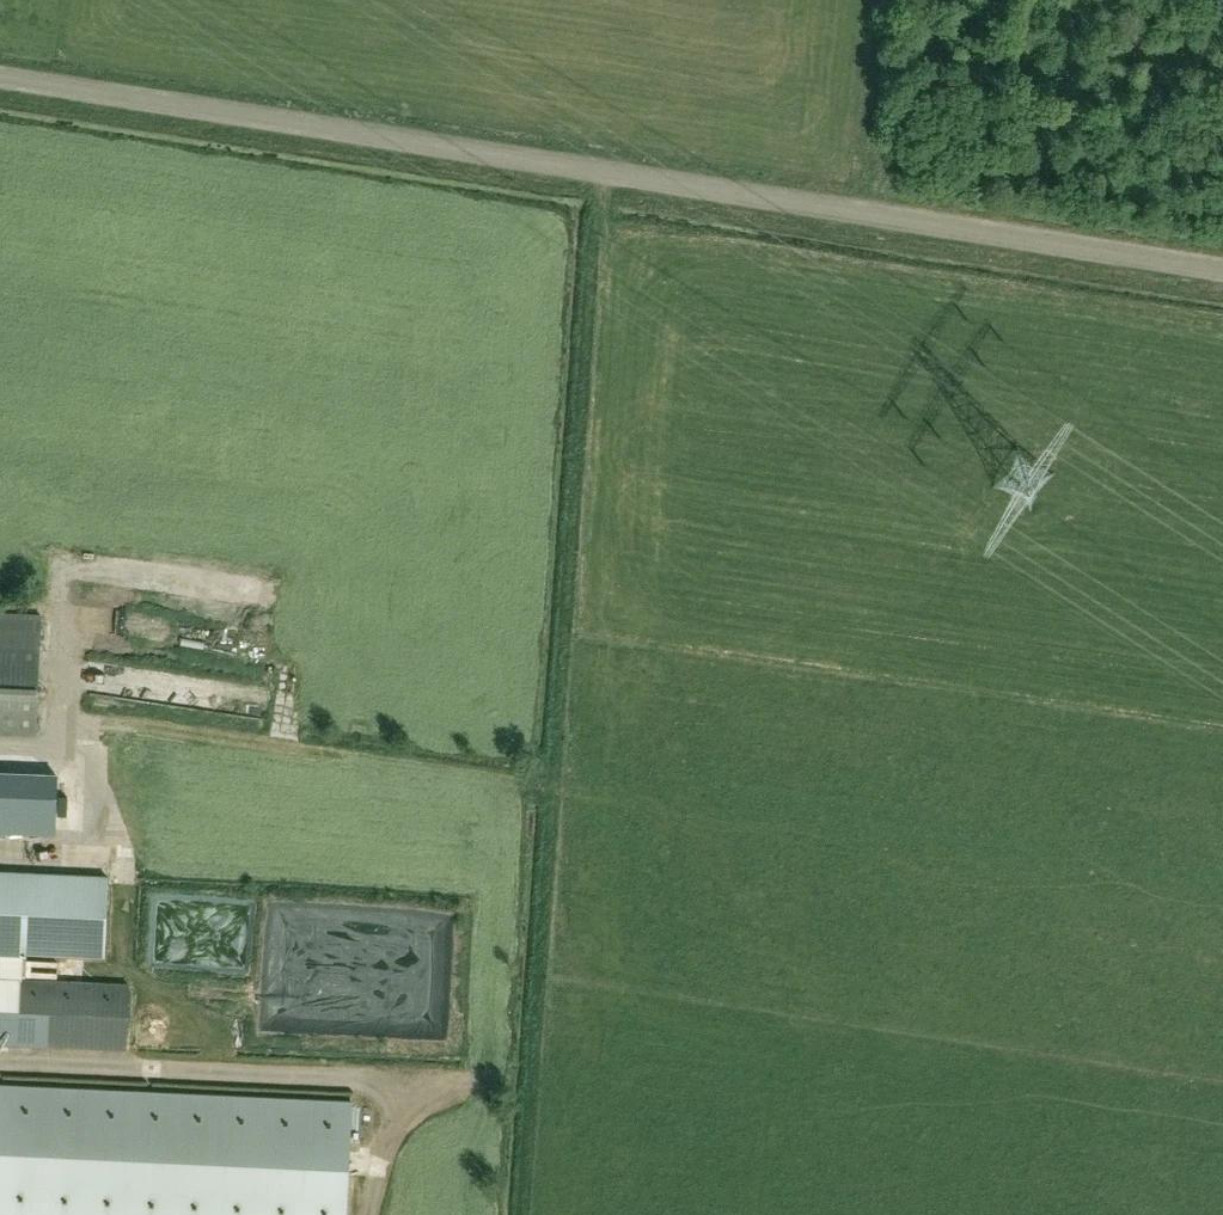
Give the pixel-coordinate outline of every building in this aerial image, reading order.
[(42,614),(0,612),(0,734),(36,735),(42,614)] [(8,762),(9,782),(44,781),(43,760),(8,762)] [(107,878),(0,873),(0,1044),(125,1050),(128,986),(21,981),(23,953),(104,957),(107,878)] [(352,1102),(0,1085),(0,1214),(346,1214),(352,1102)]
